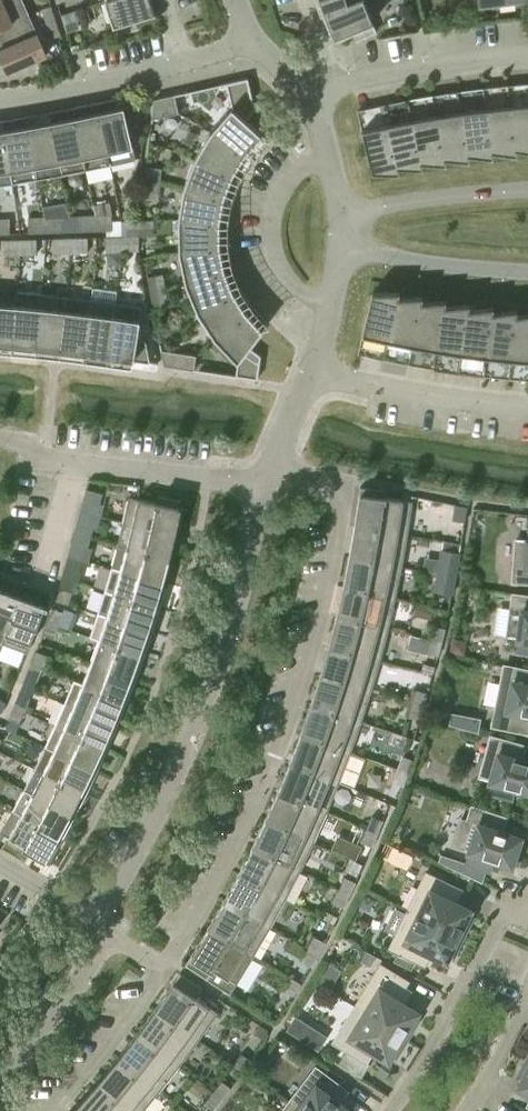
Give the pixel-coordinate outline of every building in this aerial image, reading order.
[(0,5),(0,51),(14,45),(10,35),(20,31),(15,21),(29,15),(23,0),(11,0),(0,5)] [(114,22),(117,34),(138,28),(135,18),(154,12),(151,0),(106,0),(114,22)] [(324,13),(358,0),(319,0),(324,13)] [(324,13),(334,38),(353,30),(357,40),(377,32),(372,20),(364,0),(358,0),(324,13)] [(47,23),(56,20),(51,5),(42,8),(47,23)] [(64,24),(82,17),(79,9),(61,15),(64,24)] [(0,51),(0,56),(7,72),(47,54),(29,15),(15,21),(20,31),(10,35),(14,45),(0,51)] [(56,20),(47,23),(52,38),(61,35),(56,20)] [(255,109),(248,78),(226,82),(232,106),(210,131),(245,153),(262,134),(246,119),(255,109)] [(440,104),(440,108),(496,99),(494,83),(415,95),(417,108),(440,104)] [(161,97),(166,115),(179,112),(175,94),(161,97)] [(166,115),(161,97),(154,99),(152,118),(166,115)] [(107,151),(108,151),(133,146),(128,126),(137,124),(140,102),(99,111),(107,151)] [(510,104),(515,145),(515,146),(527,149),(527,103),(510,104)] [(515,145),(510,104),(486,107),(491,147),(491,149),(516,153),(515,146),(515,145)] [(491,147),(486,107),(461,110),(467,150),(468,152),(492,156),(491,149),(491,147)] [(461,110),(436,114),(444,154),(444,156),(468,159),(468,152),(467,150),(461,110)] [(107,151),(99,111),(75,116),(86,170),(111,164),(108,151),(107,151)] [(436,114),(411,118),(420,158),(420,160),(445,163),(444,156),(444,154),(436,114)] [(86,170),(75,116),(52,121),(62,174),(86,170)] [(420,158),(411,118),(387,123),(397,164),(422,167),(420,160),(420,158)] [(52,121),(28,125),(37,179),(62,174),(52,121)] [(397,164),(387,123),(362,129),(367,149),(372,170),(398,171),(397,164)] [(37,179),(28,125),(4,129),(11,170),(10,170),(12,183),(37,179)] [(4,129),(0,130),(0,171),(10,170),(11,170),(4,129)] [(245,153),(210,131),(194,158),(232,173),(245,153)] [(194,158),(183,188),(224,196),(232,173),(194,158)] [(145,182),(160,184),(161,168),(146,166),(145,182)] [(160,184),(145,182),(143,198),(158,200),(160,184)] [(183,188),(178,219),(219,219),(224,196),(183,188)] [(112,230),(111,215),(109,202),(105,203),(104,201),(99,202),(99,204),(94,205),(96,215),(95,215),(96,230),(112,230)] [(96,230),(95,215),(79,216),(80,231),(96,230)] [(44,217),(45,232),(61,231),(61,216),(44,217)] [(45,232),(44,217),(28,218),(29,232),(45,232)] [(10,233),(10,218),(0,219),(0,234),(10,233)] [(219,243),(219,219),(178,219),(179,251),(219,243)] [(138,221),(138,235),(154,235),(154,220),(138,221)] [(138,235),(138,221),(122,221),(122,236),(138,235)] [(138,235),(122,236),(123,251),(139,250),(138,235)] [(123,251),(122,236),(106,236),(107,251),(123,251)] [(87,237),(71,238),(72,252),(88,252),(87,237)] [(72,252),(71,238),(55,238),(56,253),(72,252)] [(21,254),(20,239),(4,240),(5,255),(21,254)] [(20,239),(21,254),(37,253),(36,239),(20,239)] [(224,267),(219,243),(179,251),(185,282),(224,267)] [(120,254),(109,254),(109,262),(113,265),(120,265),(120,254)] [(232,289),(224,267),(185,282),(198,311),(232,289)] [(151,292),(165,290),(162,274),(148,277),(151,292)] [(245,310),(232,289),(198,311),(215,338),(245,310)] [(168,306),(165,290),(151,292),(154,308),(168,306)] [(16,304),(13,345),(37,348),(42,293),(16,291),(15,304),(16,304)] [(372,293),(372,294),(367,314),(362,334),(388,339),(397,300),(397,298),(398,291),(372,293)] [(67,296),(42,293),(37,348),(60,350),(67,296)] [(91,299),(67,296),(60,350),(84,353),(91,299)] [(397,298),(397,300),(388,339),(412,344),(420,304),(420,303),(422,296),(397,298)] [(91,299),(84,353),(108,356),(116,302),(91,299)] [(420,303),(420,304),(412,344),(437,349),(444,308),(444,307),(445,300),(420,303)] [(142,306),(116,302),(108,356),(150,363),(145,340),(136,339),(142,306)] [(0,303),(0,344),(13,345),(16,304),(15,304),(0,303)] [(444,307),(444,308),(437,349),(462,352),(468,312),(468,310),(469,303),(444,307)] [(468,310),(468,312),(462,352),(486,355),(491,315),(492,313),(492,306),(468,310)] [(492,313),(491,315),(486,355),(511,358),(515,317),(515,316),(516,309),(492,313)] [(263,329),(245,310),(215,338),(238,362),(236,376),(257,379),(261,355),(249,346),(263,329)] [(515,317),(511,358),(527,359),(527,313),(515,316),(515,317)] [(177,367),(179,352),(161,350),(164,365),(177,367)] [(179,352),(177,367),(194,369),(196,355),(179,352)] [(360,487),(354,526),(407,534),(412,501),(386,498),(387,490),(360,487)] [(99,504),(102,494),(87,490),(87,489),(86,489),(83,499),(85,500),(99,504)] [(123,522),(180,535),(186,509),(179,508),(181,500),(158,495),(156,503),(129,497),(123,522)] [(464,523),(467,507),(454,505),(452,521),(464,523)] [(180,535),(123,522),(118,545),(174,559),(180,535)] [(74,533),(90,538),(93,528),(78,524),(77,523),(74,533)] [(407,534),(354,526),(349,556),(402,566),(407,534)] [(90,538),(74,533),(71,543),(73,544),(87,547),(90,538)] [(517,538),(514,580),(527,581),(527,539),(517,538)] [(174,559),(118,545),(117,546),(126,548),(121,569),(112,567),(111,568),(167,583),(174,559)] [(440,549),(436,573),(456,577),(460,553),(440,549)] [(402,566),(349,556),(343,586),(395,597),(402,566)] [(62,578),(78,582),(80,572),(66,568),(65,568),(62,578)] [(111,568),(105,591),(161,607),(167,583),(111,568)] [(456,577),(436,573),(433,591),(453,595),(456,577)] [(78,582),(62,578),(59,588),(60,588),(61,588),(75,592),(78,582)] [(343,586),(336,616),(388,629),(395,597),(343,586)] [(0,588),(0,632),(5,634),(2,643),(3,644),(20,596),(0,588)] [(98,612),(98,613),(153,631),(161,607),(105,591),(105,592),(113,594),(107,615),(98,612)] [(514,594),(508,637),(518,638),(517,650),(527,652),(527,596),(514,594)] [(20,596),(3,644),(27,652),(44,606),(45,607),(46,605),(20,596)] [(416,604),(414,614),(431,619),(434,608),(416,604)] [(48,621),(59,625),(63,612),(53,608),(48,621)] [(98,613),(90,636),(145,655),(153,631),(98,613)] [(388,629),(336,616),(328,646),(380,660),(388,629)] [(59,625),(48,621),(43,634),(54,638),(59,625)] [(430,639),(442,642),(445,628),(434,625),(430,639)] [(145,655),(90,636),(90,637),(99,640),(91,661),(137,679),(145,655)] [(442,642),(430,639),(427,653),(438,655),(442,642)] [(465,656),(466,641),(451,639),(450,654),(465,656)] [(380,660),(328,646),(320,675),(371,691),(380,660)] [(36,651),(31,664),(42,668),(47,655),(36,651)] [(137,679),(91,661),(82,683),(74,680),(73,681),(128,702),(137,679)] [(42,668),(31,664),(26,677),(36,681),(42,668)] [(388,677),(413,681),(415,668),(390,664),(388,677)] [(497,707),(493,725),(523,731),(523,730),(527,732),(527,670),(505,666),(497,707)] [(320,675),(310,704),(361,721),(371,691),(320,675)] [(73,681),(64,703),(118,726),(128,702),(73,681)] [(417,690),(413,703),(424,706),(428,693),(417,690)] [(13,707),(24,711),(29,698),(19,694),(13,707)] [(64,703),(55,725),(108,749),(118,726),(64,703)] [(424,706),(413,703),(408,717),(420,720),(424,706)] [(310,704),(300,734),(351,752),(361,721),(310,704)] [(24,711),(13,707),(8,720),(18,724),(24,711)] [(55,725),(45,747),(98,771),(108,749),(55,725)] [(300,734),(289,762),(339,782),(351,752),(300,734)] [(515,757),(518,744),(491,737),(480,778),(490,781),(487,792),(513,799),(516,788),(527,791),(527,761),(515,757)] [(45,747),(34,768),(87,794),(98,771),(45,747)] [(398,769),(409,773),(414,760),(403,756),(398,769)] [(289,762),(277,791),(327,812),(339,782),(289,762)] [(34,768),(24,788),(24,789),(75,816),(87,794),(34,768)] [(409,773),(398,769),(393,782),(404,786),(409,773)] [(24,789),(12,810),(64,838),(75,816),(24,789)] [(327,812),(277,791),(265,819),(314,841),(327,812)] [(472,807),(468,820),(459,817),(450,845),(469,851),(465,862),(486,869),(491,871),(494,859),(511,865),(512,863),(517,864),(525,841),(520,839),(520,837),(495,829),(499,816),(472,807)] [(4,843),(21,853),(24,847),(50,862),(64,838),(12,810),(0,832),(0,849),(1,849),(4,843)] [(367,829),(377,833),(383,820),(372,816),(367,829)] [(265,819),(252,847),(300,870),(314,841),(265,819)] [(377,833),(367,829),(361,842),(372,846),(377,833)] [(252,847),(238,874),(286,899),(300,870),(252,847)] [(441,854),(438,861),(482,882),(486,869),(465,862),(441,854)] [(426,873),(408,910),(462,936),(472,917),(468,914),(470,909),(449,899),(455,887),(426,873)] [(238,874),(223,901),(270,927),(286,899),(238,874)] [(339,889),(350,895),(356,882),(345,877),(339,889)] [(350,895),(339,889),(333,902),(343,907),(350,895)] [(270,927),(223,901),(208,927),(254,955),(270,927)] [(408,910),(407,914),(395,908),(384,930),(396,936),(390,947),(398,951),(411,957),(419,961),(424,949),(446,959),(448,954),(453,956),(462,936),(408,910)] [(254,955),(208,927),(185,965),(230,993),(237,983),(254,955)] [(315,936),(308,948),(318,954),(325,942),(315,936)] [(318,954),(308,948),(301,961),(311,966),(318,954)] [(366,950),(360,961),(370,966),(375,956),(366,950)] [(411,957),(398,951),(395,958),(408,965),(411,957)] [(356,1006),(407,1038),(418,1019),(414,1016),(417,1011),(397,999),(404,988),(377,971),(356,1006)] [(180,972),(155,1009),(198,1040),(218,1012),(196,997),(202,988),(180,972)] [(294,996),(301,983),(291,977),(284,990),(294,996)] [(407,1038),(356,1006),(334,1042),(361,1058),(368,1047),(388,1059),(391,1054),(395,1057),(407,1038)] [(198,1040),(155,1009),(136,1033),(179,1066),(198,1040)] [(286,1030),(318,1050),(327,1036),(295,1015),(286,1030)] [(255,1033),(264,1040),(270,1033),(261,1026),(255,1033)] [(136,1033),(118,1057),(160,1091),(179,1066),(136,1033)] [(243,1072),(251,1060),(242,1054),(234,1065),(243,1072)] [(118,1057),(98,1081),(133,1110),(143,1110),(160,1091),(118,1057)] [(527,1058),(518,1078),(522,1080),(520,1085),(527,1089),(527,1058)] [(305,1110),(351,1110),(333,1097),(341,1087),(316,1068),(291,1101),(305,1110)] [(213,1092),(222,1099),(231,1088),(222,1080),(213,1092)] [(98,1081),(78,1104),(86,1110),(133,1110),(98,1081)] [(222,1099),(213,1092),(205,1103),(214,1110),(222,1099)] [(291,1101),(283,1110),(305,1110),(291,1101)]
